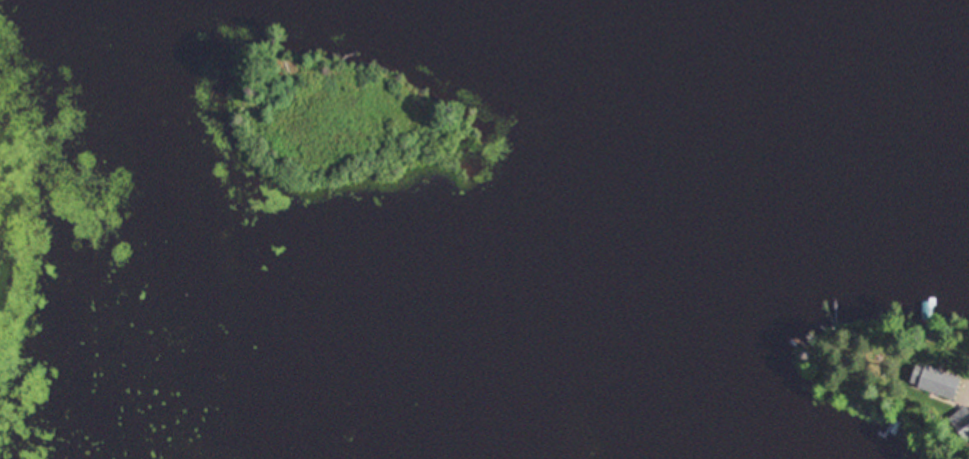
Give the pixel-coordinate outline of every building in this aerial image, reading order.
[(959,371),(937,371),(937,400),(959,400),(959,371)]
